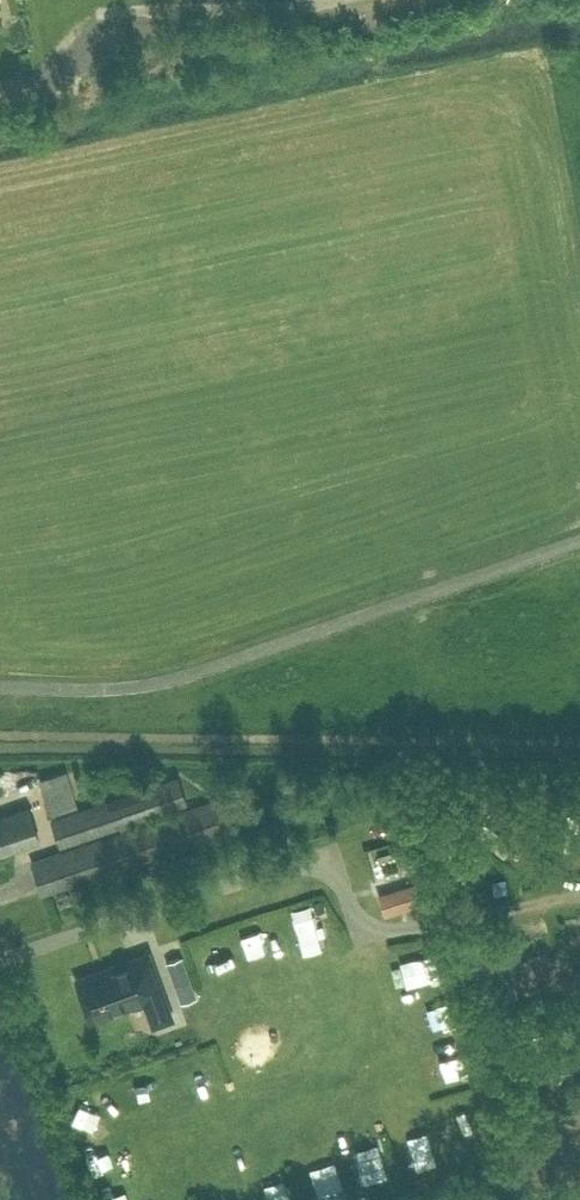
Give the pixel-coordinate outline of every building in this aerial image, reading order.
[(78,806),(66,769),(39,778),(60,845),(187,802),(176,773),(78,806)] [(226,793),(30,858),(41,893),(236,825),(226,793)] [(39,838),(28,805),(0,815),(0,852),(39,838)] [(397,850),(378,856),(385,880),(404,874),(397,850)] [(413,904),(407,885),(380,894),(385,913),(413,904)] [(305,953),(329,950),(324,914),(300,917),(305,953)] [(418,957),(425,984),(452,977),(445,950),(418,957)] [(76,978),(90,1019),(144,999),(153,1024),(171,1017),(148,952),(76,978)] [(181,955),(166,961),(181,1001),(196,996),(181,955)] [(455,1002),(428,1007),(432,1032),(460,1027),(455,1002)] [(285,1036),(255,1027),(245,1057),(275,1067),(285,1036)] [(471,1054),(444,1058),(447,1080),(474,1076),(471,1054)] [(458,1133),(470,1155),(488,1145),(476,1123),(458,1133)] [(423,1169),(442,1161),(429,1132),(410,1140),(423,1169)] [(372,1185),(389,1178),(381,1157),(364,1164),(372,1185)]
